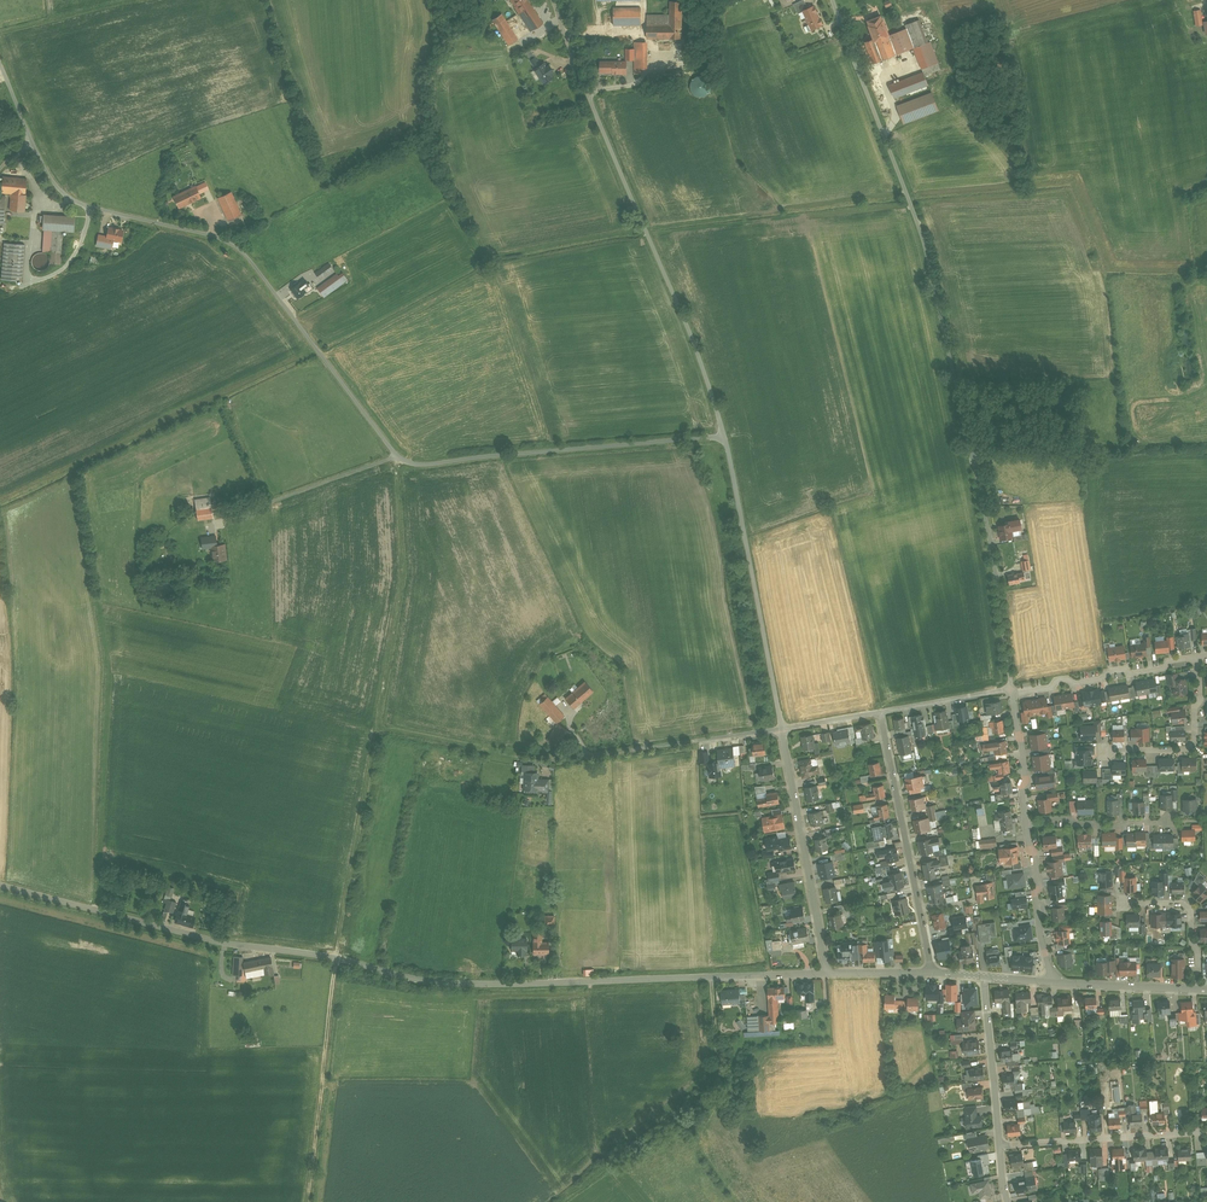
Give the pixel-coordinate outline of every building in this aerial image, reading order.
[(528,0),(511,0),(516,6),(515,7),(530,32),(543,24),(528,0)] [(794,4),(797,12),(802,10),(808,7),(804,0),(803,0),(794,4)] [(682,1),(670,1),(670,15),(670,25),(682,24),(682,1)] [(823,25),(814,4),(808,7),(802,10),(811,30),(823,25)] [(641,8),(614,8),(614,25),(641,25),(641,8)] [(1200,9),(1194,10),(1196,26),(1203,25),(1200,9)] [(518,39),(501,14),(492,20),(509,45),(518,39)] [(670,15),(647,15),(647,25),(670,25),(670,15)] [(878,22),(876,18),(871,20),(873,24),(869,26),(874,39),(888,33),(883,20),(878,22)] [(919,19),(905,24),(914,48),(928,42),(919,19)] [(670,25),(647,25),(647,38),(682,38),(682,24),(670,25)] [(874,39),(865,42),(873,63),(897,54),(889,36),(888,33),(874,39)] [(904,51),(897,33),(889,36),(896,54),(904,51)] [(644,42),(635,42),(635,49),(635,60),(635,69),(642,69),(644,69),(644,42)] [(923,72),(889,85),(894,98),(928,85),(924,74),(940,68),(930,42),(928,42),(914,48),(923,72)] [(530,49),(524,53),(529,61),(530,60),(535,57),(530,49)] [(635,49),(626,49),(626,60),(635,60),(635,49)] [(535,57),(530,60),(535,68),(534,69),(543,83),(553,77),(544,63),(540,65),(535,57)] [(626,62),(601,61),(601,72),(613,72),(613,73),(626,73),(626,62)] [(710,79),(696,74),(689,91),(707,98),(712,86),(708,84),(710,79)] [(898,106),(904,123),(938,110),(931,92),(898,106)] [(27,179),(14,177),(14,178),(3,176),(1,192),(10,193),(26,194),(27,179)] [(206,181),(196,186),(199,194),(210,189),(206,181)] [(196,186),(180,194),(180,193),(174,196),(179,207),(201,197),(199,194),(196,186)] [(231,191),(218,197),(229,220),(242,214),(231,191)] [(26,194),(10,193),(10,196),(11,196),(10,210),(25,211),(26,194)] [(75,217),(44,215),(43,229),(44,229),(63,230),(74,231),(75,217)] [(118,229),(114,228),(113,229),(109,228),(107,236),(107,237),(114,239),(115,240),(119,241),(120,240),(121,241),(123,230),(119,230),(118,229)] [(63,230),(44,229),(43,251),(51,251),(50,263),(61,264),(63,230)] [(114,239),(107,237),(107,236),(99,235),(97,244),(97,245),(109,248),(111,241),(114,239)] [(25,244),(5,243),(2,279),(22,281),(25,244)] [(39,252),(38,252),(37,253),(36,253),(35,254),(34,255),(34,256),(33,257),(32,257),(32,258),(32,259),(32,260),(32,261),(32,263),(32,264),(32,265),(33,266),(34,268),(35,269),(36,269),(38,270),(40,270),(41,270),(43,270),(45,269),(46,269),(47,268),(48,267),(49,266),(49,265),(49,264),(50,263),(50,262),(50,261),(50,259),(49,258),(49,257),(48,256),(48,255),(47,254),(46,253),(44,253),(43,252),(42,252),(41,252),(39,252)] [(329,263),(309,277),(312,282),(313,283),(333,269),(329,263)] [(337,273),(317,288),(324,297),(347,280),(342,273),(338,276),(337,273)] [(299,283),(291,289),(298,298),(306,292),(303,288),(308,285),(305,279),(299,283)] [(210,498),(195,500),(198,520),(213,517),(210,498)] [(1009,524),(999,526),(1001,534),(1000,534),(1000,538),(1001,537),(1001,539),(1012,537),(1011,530),(1022,528),(1020,519),(1009,521),(1009,524)] [(214,527),(200,529),(203,548),(211,547),(213,561),(226,559),(224,544),(217,545),(214,527)] [(1029,560),(1021,561),(1023,571),(1030,569),(1029,560)] [(1018,573),(1008,575),(1009,584),(1020,582),(1020,580),(1025,579),(1024,572),(1018,573)] [(1196,628),(1187,630),(1188,633),(1190,640),(1197,639),(1196,628)] [(1188,633),(1180,634),(1181,636),(1177,637),(1179,649),(1185,648),(1185,647),(1190,646),(1190,640),(1188,633)] [(1167,641),(1156,642),(1157,652),(1168,651),(1168,648),(1168,641),(1167,641)] [(1144,643),(1131,644),(1132,657),(1146,655),(1145,647),(1145,643),(1144,643)] [(1110,648),(1108,648),(1109,653),(1110,660),(1116,659),(1116,660),(1120,659),(1125,658),(1124,652),(1124,646),(1110,648)] [(1155,679),(1150,680),(1150,681),(1146,682),(1146,681),(1145,681),(1147,693),(1156,691),(1157,691),(1156,685),(1155,679)] [(1178,679),(1168,681),(1169,686),(1173,686),(1175,695),(1187,693),(1185,679),(1181,680),(1180,679),(1178,679)] [(585,681),(565,699),(573,708),(593,690),(585,681)] [(1145,682),(1141,682),(1136,683),(1136,685),(1137,691),(1138,695),(1138,694),(1147,693),(1145,681),(1145,682)] [(1128,685),(1121,686),(1120,685),(1118,686),(1120,699),(1129,697),(1130,697),(1129,693),(1128,687),(1128,685)] [(1115,687),(1109,688),(1109,691),(1110,697),(1111,700),(1120,699),(1118,686),(1116,686),(1115,687)] [(1099,689),(1093,690),(1091,690),(1093,704),(1101,703),(1100,699),(1099,691),(1099,689)] [(1088,691),(1083,692),(1083,694),(1084,702),(1085,706),(1093,704),(1091,690),(1088,691)] [(1072,694),(1063,695),(1065,708),(1074,706),(1074,702),(1072,694)] [(1063,695),(1054,697),(1056,705),(1056,709),(1057,709),(1065,708),(1063,695)] [(564,716),(547,696),(539,703),(556,723),(564,716)] [(1046,698),(1035,700),(1037,713),(1048,711),(1047,706),(1046,698)] [(1035,700),(1023,702),(1025,712),(1026,715),(1037,713),(1035,700)] [(1000,701),(986,703),(987,714),(1002,712),(1001,706),(1001,701),(1000,701)] [(966,706),(956,708),(957,714),(958,721),(968,719),(966,706)] [(946,710),(936,712),(938,723),(935,723),(935,724),(936,729),(937,729),(949,727),(948,721),(947,721),(946,710)] [(1179,710),(1172,711),(1172,712),(1174,723),(1185,722),(1184,712),(1182,710),(1179,710)] [(922,714),(912,716),(914,728),(914,729),(915,728),(916,736),(927,734),(926,726),(924,726),(922,714)] [(904,718),(894,719),(896,730),(905,728),(904,718)] [(1003,720),(992,721),(993,732),(1004,731),(1003,720)] [(557,723),(546,740),(559,748),(570,732),(557,723)] [(871,723),(855,726),(856,731),(861,730),(863,739),(874,737),(871,723)] [(1095,726),(1081,726),(1081,739),(1095,739),(1095,730),(1095,726)] [(1148,728),(1137,728),(1137,730),(1137,740),(1138,740),(1149,740),(1148,728)] [(850,729),(833,732),(835,743),(852,740),(850,729)] [(1124,730),(1113,730),(1113,742),(1125,742),(1125,735),(1124,730)] [(1175,731),(1171,731),(1172,740),(1186,740),(1185,731),(1175,731)] [(829,732),(822,733),(823,742),(831,740),(829,732)] [(1036,734),(1030,735),(1031,742),(1048,740),(1048,737),(1045,736),(1045,733),(1036,734)] [(813,734),(802,736),(804,749),(815,747),(814,743),(813,734)] [(904,736),(897,738),(900,755),(912,752),(908,736),(904,736)] [(1048,740),(1031,742),(1032,749),(1038,748),(1047,747),(1046,744),(1049,742),(1048,740)] [(1005,741),(994,742),(987,743),(983,744),(984,750),(987,749),(995,748),(996,754),(1007,753),(1005,741)] [(765,743),(753,744),(753,747),(749,748),(750,754),(754,754),(754,755),(766,754),(765,743)] [(1093,747),(1075,747),(1076,752),(1077,752),(1077,763),(1077,764),(1083,764),(1091,764),(1091,753),(1093,753),(1093,747)] [(733,748),(717,750),(718,751),(719,761),(720,767),(720,766),(731,765),(730,763),(735,763),(735,765),(733,748)] [(708,752),(700,753),(700,762),(709,761),(708,752)] [(1041,755),(1033,756),(1034,763),(1051,761),(1051,758),(1048,758),(1048,755),(1048,754),(1041,755)] [(810,759),(800,761),(802,772),(803,778),(809,776),(809,774),(819,772),(816,760),(817,759),(816,759),(816,758),(814,759),(810,759)] [(1196,758),(1183,758),(1183,762),(1183,770),(1190,770),(1190,771),(1194,771),(1196,768),(1196,758)] [(1174,759),(1160,759),(1160,770),(1174,770),(1174,759)] [(1074,760),(1065,761),(1066,768),(1074,768),(1074,763),(1074,760)] [(1146,760),(1132,760),(1133,771),(1146,770),(1146,766),(1146,760)] [(720,767),(719,761),(715,761),(713,763),(708,764),(710,777),(721,775),(720,767)] [(1008,761),(998,762),(999,767),(999,773),(1009,772),(1008,761)] [(1051,761),(1034,763),(1035,770),(1043,769),(1050,768),(1049,765),(1051,763),(1051,761)] [(879,762),(869,764),(871,775),(881,773),(879,762)] [(1117,763),(1117,762),(1114,762),(1114,764),(1113,764),(1113,768),(1113,774),(1120,774),(1121,774),(1124,774),(1125,773),(1125,762),(1121,762),(1121,763),(1117,763)] [(534,765),(522,765),(522,766),(522,773),(525,774),(525,772),(534,772),(534,765)] [(772,766),(764,768),(764,767),(759,768),(762,780),(775,778),(772,765),(772,766)] [(1113,774),(1113,768),(1102,769),(1103,779),(1113,779),(1113,774)] [(1097,771),(1083,771),(1084,782),(1097,782),(1097,779),(1097,771)] [(534,772),(525,772),(525,774),(524,789),(548,790),(548,786),(548,780),(538,779),(538,773),(534,772)] [(925,775),(915,777),(905,779),(907,789),(909,789),(920,787),(924,786),(923,783),(927,782),(925,775)] [(1048,776),(1036,777),(1037,789),(1049,787),(1050,788),(1053,788),(1054,787),(1055,786),(1054,775),(1048,776)] [(1011,781),(1001,782),(1001,783),(1001,788),(1002,793),(1009,792),(1012,792),(1011,781)] [(816,785),(805,787),(807,796),(806,796),(807,801),(819,799),(816,785)] [(883,785),(873,787),(875,793),(876,798),(886,797),(883,785)] [(765,786),(757,786),(759,794),(767,792),(765,786)] [(767,798),(758,800),(759,806),(779,802),(777,792),(766,794),(767,798)] [(1002,793),(996,794),(996,801),(1010,799),(1009,792),(1002,793)] [(1057,792),(1047,793),(1048,799),(1050,798),(1050,801),(1058,799),(1057,792)] [(875,793),(860,796),(861,801),(876,798),(875,793)] [(1171,795),(1161,795),(1162,808),(1172,808),(1172,800),(1172,795),(1171,795)] [(923,797),(910,799),(912,811),(927,808),(926,803),(924,803),(923,797)] [(1048,799),(1039,800),(1040,812),(1051,811),(1050,801),(1050,798),(1048,799)] [(1196,799),(1184,800),(1184,810),(1194,810),(1196,810),(1196,799)] [(1093,800),(1078,801),(1078,811),(1078,814),(1093,813),(1093,800)] [(1117,800),(1108,800),(1108,814),(1118,814),(1118,806),(1118,800),(1117,800)] [(1078,801),(1069,801),(1071,812),(1078,811),(1078,801)] [(1144,802),(1133,802),(1134,813),(1144,813),(1144,805),(1144,802)] [(833,803),(826,804),(828,812),(834,811),(833,803)] [(863,804),(854,805),(855,813),(864,812),(863,804)] [(887,804),(877,806),(879,814),(873,815),(875,820),(880,819),(890,817),(887,804)] [(984,807),(977,808),(978,816),(985,815),(984,807)] [(1011,810),(999,812),(999,814),(996,814),(997,820),(1000,820),(1001,830),(1002,830),(1002,835),(1016,833),(1015,822),(1012,822),(1011,810)] [(820,811),(810,813),(812,825),(822,823),(820,811)] [(935,812),(929,813),(930,821),(937,820),(935,812)] [(772,817),(764,818),(767,829),(774,828),(773,826),(776,826),(776,829),(784,828),(782,816),(772,818),(772,817)] [(928,817),(914,820),(916,833),(926,831),(931,830),(931,829),(928,817)] [(891,823),(883,824),(884,826),(885,836),(886,838),(894,836),(891,823)] [(884,826),(882,827),(882,825),(874,827),(875,832),(876,832),(876,834),(875,834),(876,840),(884,838),(884,836),(885,836),(884,826)] [(979,828),(972,828),(974,839),(980,839),(979,828)] [(1193,830),(1182,830),(1182,840),(1195,840),(1195,830),(1194,830),(1193,830)] [(1145,832),(1141,832),(1141,833),(1136,833),(1136,832),(1136,834),(1136,845),(1145,845),(1145,844),(1145,833),(1145,832)] [(1136,834),(1132,834),(1132,833),(1127,834),(1127,845),(1127,846),(1136,846),(1136,845),(1136,834)] [(1082,834),(1082,835),(1078,835),(1079,846),(1080,846),(1080,847),(1086,847),(1086,846),(1091,846),(1091,834),(1086,834),(1082,834)] [(1115,834),(1103,834),(1103,846),(1115,845),(1116,845),(1116,838),(1115,834)] [(1160,835),(1154,835),(1154,838),(1154,848),(1163,847),(1163,834),(1161,834),(1160,835)] [(1173,839),(1173,835),(1166,835),(1165,834),(1163,834),(1163,847),(1173,847),(1173,844),(1173,839)] [(777,836),(766,839),(768,850),(773,849),(779,848),(780,850),(791,848),(789,837),(778,839),(777,836)] [(1055,836),(1043,837),(1045,846),(1048,848),(1051,848),(1057,847),(1056,840),(1057,839),(1057,837),(1055,836)] [(825,838),(815,840),(816,845),(817,852),(828,850),(825,838)] [(1123,845),(1123,838),(1116,838),(1116,845),(1115,845),(1115,849),(1123,848),(1123,845)] [(930,839),(918,841),(919,847),(920,847),(922,855),(933,852),(931,846),(930,839)] [(996,839),(980,841),(981,850),(992,848),(992,845),(997,845),(996,839)] [(845,842),(842,844),(848,851),(851,848),(845,842)] [(896,847),(885,850),(886,853),(888,862),(898,860),(896,847)] [(1009,848),(999,849),(1000,855),(1001,854),(1002,859),(1004,858),(1005,859),(1005,863),(1013,862),(1018,861),(1017,855),(1019,855),(1018,847),(1009,848)] [(1059,847),(1057,847),(1051,848),(1052,855),(1053,855),(1063,854),(1062,848),(1059,848),(1059,847)] [(768,850),(763,851),(763,858),(774,857),(773,849),(768,850)] [(842,853),(831,854),(833,861),(843,859),(845,859),(844,854),(842,855),(842,853)] [(943,856),(939,856),(941,866),(949,865),(947,855),(943,856)] [(794,858),(781,861),(781,860),(775,861),(777,871),(778,873),(783,872),(796,869),(794,858)] [(1053,861),(1048,862),(1048,865),(1047,866),(1048,870),(1049,870),(1050,876),(1062,874),(1061,862),(1061,860),(1053,861)] [(832,861),(819,864),(822,879),(833,876),(832,871),(833,870),(832,861)] [(933,861),(922,863),(926,880),(936,878),(934,867),(939,866),(938,861),(933,862),(933,861)] [(1021,861),(1018,861),(1013,862),(1014,869),(1022,868),(1021,861)] [(889,865),(882,866),(882,870),(876,871),(876,873),(887,871),(890,871),(889,865)] [(1199,871),(1194,881),(1199,886),(1201,884),(1206,879),(1199,871)] [(901,872),(889,875),(890,882),(883,883),(885,890),(887,890),(895,888),(904,886),(901,872)] [(994,872),(986,873),(987,882),(992,882),(996,881),(994,872)] [(1111,872),(1100,873),(1100,885),(1112,885),(1111,872)] [(1012,875),(1007,875),(1008,885),(1013,884),(1013,887),(1025,886),(1024,873),(1012,875)] [(1125,877),(1125,881),(1125,891),(1136,891),(1136,877),(1125,877)] [(769,881),(767,882),(768,890),(776,888),(775,881),(774,881),(769,881)] [(1161,881),(1153,882),(1153,895),(1163,894),(1163,884),(1163,881),(1161,881)] [(794,882),(780,884),(780,890),(782,889),(783,895),(787,894),(788,898),(797,896),(794,882)] [(987,882),(986,882),(986,884),(983,884),(983,885),(976,886),(978,903),(983,902),(982,896),(988,895),(988,898),(994,898),(992,882),(987,882)] [(1184,883),(1172,883),(1172,886),(1172,893),(1184,893),(1184,883)] [(941,884),(927,887),(929,895),(942,892),(941,884)] [(1054,885),(1050,886),(1051,899),(1063,897),(1061,885),(1061,884),(1054,885)] [(1192,893),(1200,902),(1205,897),(1206,897),(1206,890),(1201,884),(1199,886),(1192,893)] [(175,888),(168,886),(162,902),(167,903),(165,909),(173,911),(176,902),(171,900),(175,888)] [(835,886),(824,889),(825,889),(826,897),(827,903),(838,901),(835,886)] [(942,892),(929,895),(930,903),(944,900),(942,892)] [(1100,895),(1099,895),(1099,905),(1111,904),(1111,895),(1110,895),(1100,895)] [(1016,898),(1011,899),(1013,909),(1028,907),(1028,902),(1026,902),(1025,897),(1016,898)] [(190,900),(184,898),(179,913),(178,912),(175,921),(193,927),(196,917),(188,914),(190,905),(189,905),(190,900)] [(906,898),(893,900),(894,907),(896,907),(897,914),(896,914),(896,915),(909,912),(906,898)] [(1111,904),(1099,905),(1099,914),(1100,914),(1110,913),(1111,913),(1111,904)] [(973,905),(965,906),(966,914),(974,913),(973,905)] [(1056,908),(1053,908),(1054,921),(1065,919),(1063,908),(1063,907),(1056,908)] [(803,908),(791,910),(791,909),(783,910),(786,922),(793,920),(793,921),(805,919),(803,908)] [(834,912),(829,913),(830,916),(829,916),(831,928),(841,926),(844,925),(844,923),(843,923),(842,916),(840,916),(839,914),(834,915),(834,912)] [(1161,914),(1152,914),(1152,927),(1162,926),(1166,926),(1166,913),(1161,913),(1161,914)] [(1181,914),(1171,914),(1171,913),(1166,913),(1166,926),(1170,925),(1170,926),(1181,926),(1181,923),(1181,914)] [(942,914),(933,916),(936,929),(940,928),(945,927),(942,914)] [(554,915),(545,915),(545,925),(554,925),(554,915)] [(1139,915),(1127,916),(1127,926),(1139,926),(1140,926),(1140,924),(1139,915)] [(981,916),(974,918),(975,925),(978,924),(982,924),(981,916)] [(966,918),(953,921),(954,929),(968,927),(966,918)] [(1111,921),(1101,921),(1101,935),(1110,935),(1111,935),(1111,928),(1111,921)] [(982,924),(978,924),(981,943),(991,942),(990,937),(997,936),(995,922),(982,924)] [(1018,927),(1014,927),(1016,941),(1032,938),(1031,925),(1018,927)] [(807,928),(790,931),(792,943),(793,943),(793,942),(803,940),(804,941),(809,940),(807,928)] [(1060,931),(1057,931),(1059,944),(1070,942),(1068,930),(1060,931)] [(975,932),(966,933),(967,943),(971,942),(972,944),(976,943),(975,932)] [(541,933),(533,933),(533,942),(541,942),(541,933)] [(527,939),(511,939),(511,950),(517,949),(518,954),(517,954),(518,955),(519,955),(519,954),(524,955),(524,949),(527,949),(527,939)] [(781,940),(769,942),(768,940),(766,940),(768,951),(782,949),(781,940)] [(949,940),(936,943),(938,956),(946,955),(950,948),(949,940)] [(867,941),(863,941),(863,944),(859,944),(859,952),(863,952),(863,959),(864,961),(875,961),(875,951),(867,952),(867,941)] [(887,941),(875,942),(877,956),(884,956),(884,960),(889,960),(889,955),(894,954),(894,949),(893,949),(893,950),(893,949),(888,949),(887,941)] [(541,942),(533,942),(533,953),(548,953),(548,942),(541,942)] [(850,943),(838,944),(838,951),(839,961),(851,960),(851,953),(854,952),(859,952),(858,943),(857,943),(857,946),(851,946),(851,944),(852,944),(852,943),(850,943)] [(962,946),(962,951),(959,951),(959,953),(956,953),(953,956),(954,960),(957,962),(960,961),(960,962),(974,961),(972,948),(971,948),(970,945),(962,946)] [(1012,946),(1005,947),(1006,956),(1013,955),(1012,946)] [(1070,953),(1059,954),(1061,966),(1072,965),(1071,954),(1070,953)] [(999,954),(987,956),(989,966),(1001,964),(999,954)] [(1023,956),(1013,955),(1011,969),(1022,970),(1023,956)] [(243,957),(234,956),(232,974),(241,975),(243,957)] [(1033,957),(1029,957),(1023,956),(1022,970),(1032,971),(1033,957)] [(271,957),(243,962),(246,978),(253,976),(253,981),(261,979),(260,975),(274,972),(271,957)] [(1179,959),(1172,959),(1172,977),(1184,977),(1184,965),(1185,964),(1185,961),(1184,960),(1184,959),(1179,959)] [(1119,962),(1119,969),(1119,975),(1126,975),(1128,975),(1128,961),(1125,961),(1125,962),(1119,962)] [(1136,962),(1130,962),(1130,961),(1128,961),(1128,975),(1130,975),(1137,975),(1136,968),(1136,964),(1136,962)] [(1109,962),(1097,962),(1097,974),(1110,974),(1110,970),(1109,970),(1109,962)] [(1160,964),(1147,964),(1148,976),(1160,976),(1160,967),(1160,964)] [(814,983),(797,983),(798,993),(803,993),(803,994),(806,993),(806,1001),(814,1000),(814,983)] [(927,999),(938,999),(938,992),(938,985),(927,985),(927,999)] [(958,985),(946,985),(945,1000),(958,1000),(958,985)] [(788,986),(768,987),(768,998),(769,998),(778,998),(785,997),(785,992),(788,991),(788,986)] [(965,1005),(965,1006),(978,1005),(977,988),(963,989),(964,994),(965,1005)] [(739,990),(721,991),(722,1004),(723,1004),(723,1003),(733,1002),(733,1003),(739,1003),(740,1003),(739,997),(739,990)] [(1009,990),(994,991),(995,1003),(1002,1003),(1003,1014),(1011,1013),(1009,990)] [(1031,992),(1017,993),(1017,1002),(1021,1002),(1026,1001),(1031,1001),(1031,992)] [(895,995),(889,995),(888,994),(887,995),(885,995),(885,1008),(889,1008),(889,1010),(894,1010),(894,1008),(894,1001),(895,995)] [(1052,996),(1043,996),(1043,995),(1037,995),(1038,1006),(1039,1006),(1039,1007),(1040,1015),(1045,1015),(1045,1005),(1053,1004),(1052,996)] [(1072,997),(1058,998),(1058,1007),(1057,1007),(1057,1016),(1063,1015),(1063,1010),(1073,1009),(1072,997)] [(769,1015),(748,1016),(749,1031),(774,1030),(774,1023),(779,1022),(778,998),(769,998),(769,1015)] [(907,1011),(918,1012),(918,998),(907,998),(907,1011)] [(1097,998),(1086,999),(1086,1008),(1097,1007),(1097,998)] [(1120,999),(1109,999),(1110,1009),(1120,1009),(1120,999)] [(1144,1000),(1133,1001),(1134,1009),(1133,1009),(1133,1011),(1132,1011),(1133,1022),(1139,1022),(1139,1018),(1145,1017),(1145,1013),(1146,1013),(1145,1009),(1144,1000)] [(1169,1001),(1157,1002),(1159,1012),(1162,1012),(1162,1013),(1164,1013),(1170,1013),(1169,1001)] [(1192,1002),(1181,1003),(1182,1013),(1179,1013),(1180,1020),(1181,1023),(1188,1023),(1188,1026),(1196,1025),(1196,1024),(1200,1024),(1199,1013),(1193,1014),(1192,1002)] [(807,1009),(794,1010),(795,1018),(808,1017),(807,1009)] [(1128,1014),(1119,1015),(1120,1023),(1129,1023),(1128,1014)] [(974,1017),(963,1018),(964,1023),(958,1023),(958,1031),(975,1030),(974,1017)] [(746,1027),(741,1019),(737,1022),(742,1030),(746,1027)] [(978,1041),(969,1042),(969,1041),(963,1042),(964,1055),(979,1053),(978,1041)] [(1012,1050),(1000,1051),(1001,1061),(1007,1061),(1013,1060),(1012,1054),(1012,1050)] [(1115,1052),(1111,1057),(1115,1061),(1119,1055),(1115,1052)] [(984,1068),(967,1070),(968,1075),(965,1075),(965,1080),(985,1078),(984,1068)] [(1014,1075),(1003,1076),(1003,1075),(1003,1076),(1004,1088),(1010,1088),(1010,1091),(1015,1091),(1025,1090),(1025,1089),(1024,1083),(1021,1084),(1019,1084),(1019,1083),(1018,1083),(1018,1084),(1015,1084),(1014,1075)] [(971,1083),(963,1083),(963,1091),(965,1091),(968,1091),(968,1089),(972,1089),(971,1083)] [(982,1088),(977,1089),(977,1088),(972,1089),(968,1089),(968,1091),(965,1091),(966,1098),(969,1097),(969,1099),(983,1097),(982,1088)] [(1025,1090),(1015,1091),(1016,1098),(1030,1097),(1029,1093),(1033,1092),(1033,1089),(1025,1089),(1025,1090)] [(1016,1100),(1006,1101),(1006,1111),(1017,1110),(1016,1100)] [(1164,1113),(1158,1114),(1157,1101),(1150,1102),(1151,1115),(1152,1115),(1153,1119),(1151,1119),(1152,1124),(1153,1124),(1159,1124),(1159,1125),(1163,1125),(1163,1124),(1165,1123),(1164,1113)] [(1035,1106),(1035,1104),(1030,1104),(1031,1109),(1031,1114),(1041,1113),(1040,1106),(1035,1106)] [(1135,1106),(1129,1106),(1129,1108),(1129,1115),(1130,1127),(1136,1126),(1135,1125),(1142,1125),(1142,1114),(1136,1115),(1135,1106)] [(981,1116),(975,1117),(975,1113),(966,1114),(967,1117),(966,1118),(966,1127),(982,1126),(981,1116)] [(1090,1115),(1089,1116),(1090,1119),(1090,1131),(1102,1130),(1100,1117),(1100,1115),(1090,1115)] [(1120,1118),(1109,1119),(1110,1128),(1121,1128),(1120,1118)] [(1075,1122),(1064,1122),(1064,1125),(1064,1132),(1065,1132),(1076,1131),(1075,1122)] [(1020,1124),(1008,1125),(1009,1135),(1021,1134),(1020,1124)] [(977,1137),(976,1131),(963,1134),(964,1140),(969,1139),(977,1137)] [(977,1137),(969,1139),(972,1153),(980,1151),(979,1149),(988,1147),(985,1135),(977,1137)] [(1102,1149),(1090,1150),(1091,1166),(1092,1166),(1092,1164),(1097,1164),(1097,1166),(1103,1165),(1102,1149)] [(1124,1149),(1113,1150),(1113,1159),(1112,1159),(1113,1167),(1118,1167),(1119,1167),(1125,1167),(1125,1166),(1126,1166),(1127,1166),(1127,1161),(1126,1157),(1125,1158),(1124,1149)] [(1146,1149),(1134,1150),(1134,1160),(1135,1160),(1135,1161),(1146,1160),(1147,1160),(1147,1159),(1147,1158),(1146,1149)] [(1168,1149),(1155,1150),(1156,1152),(1151,1153),(1152,1158),(1153,1166),(1158,1165),(1158,1160),(1169,1159),(1168,1149)] [(1191,1149),(1178,1150),(1179,1161),(1191,1160),(1191,1149)] [(1080,1150),(1069,1150),(1069,1153),(1070,1160),(1081,1160),(1080,1150)] [(974,1176),(989,1173),(987,1165),(990,1164),(988,1154),(978,1156),(979,1159),(966,1161),(968,1168),(970,1167),(971,1171),(973,1170),(974,1176)] [(1022,1154),(1011,1155),(1013,1169),(1019,1168),(1023,1168),(1024,1168),(1027,1167),(1027,1163),(1027,1162),(1024,1163),(1022,1154)] [(1206,1158),(1197,1159),(1198,1167),(1206,1166),(1206,1158)] [(1033,1162),(1027,1163),(1027,1167),(1024,1168),(1024,1171),(1032,1171),(1034,1170),(1033,1162)] [(1109,1168),(1099,1169),(1100,1181),(1110,1180),(1109,1168)] [(1033,1177),(1026,1178),(1026,1180),(1015,1182),(1017,1192),(1027,1190),(1027,1192),(1037,1190),(1035,1177),(1033,1177)] [(985,1181),(972,1184),(973,1190),(979,1189),(980,1198),(985,1197),(991,1196),(991,1195),(988,1181),(988,1180),(985,1181)]
